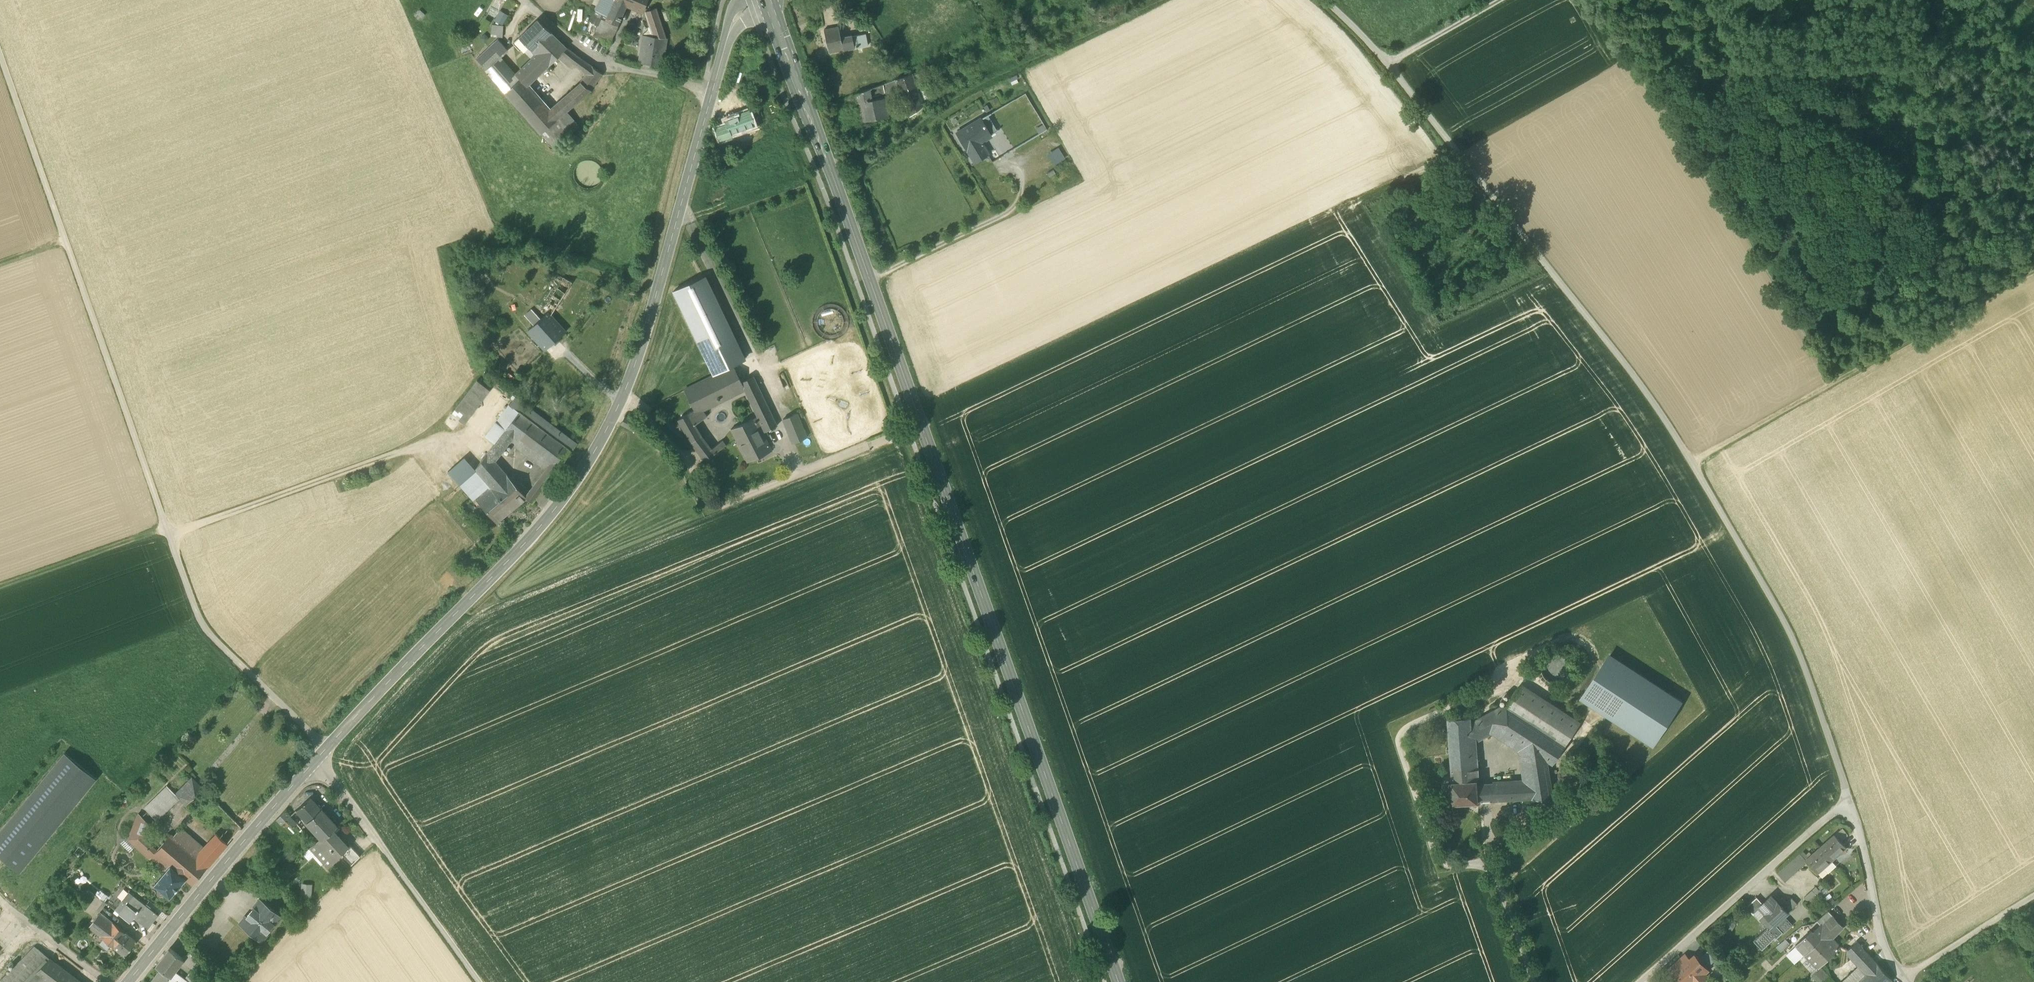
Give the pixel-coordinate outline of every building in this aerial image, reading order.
[(598,26),(597,30),(613,37),(618,26),(606,20),(615,0),(601,0),(596,11),(604,15),(599,26),(598,26)] [(627,6),(629,1),(627,0),(615,0),(606,20),(618,26),(627,6)] [(629,1),(627,6),(643,13),(648,0),(627,0),(629,1)] [(653,36),(665,38),(656,9),(645,12),(653,36)] [(494,21),(502,25),(508,15),(500,10),(494,21)] [(598,26),(599,26),(604,15),(596,11),(591,22),(598,26)] [(671,19),(668,11),(662,12),(665,21),(671,19)] [(526,45),(532,51),(551,33),(537,20),(519,38),(526,45)] [(492,36),(503,38),(504,26),(493,25),(492,36)] [(856,36),(841,39),(838,27),(824,30),(829,53),(843,50),(858,47),(856,36)] [(593,38),(610,45),(613,37),(597,30),(593,38)] [(532,51),(536,56),(547,67),(548,68),(558,58),(562,54),(567,49),(551,33),(532,51)] [(489,39),(485,34),(480,38),(484,43),(489,39)] [(856,36),(858,47),(868,45),(869,45),(868,41),(865,34),(856,36)] [(643,35),(642,42),(651,43),(650,50),(665,52),(666,41),(667,38),(665,38),(653,36),(643,35)] [(515,42),(522,50),(526,45),(519,38),(515,42)] [(476,60),(490,77),(504,65),(499,58),(501,57),(508,50),(498,40),(476,60)] [(663,66),(665,52),(650,50),(651,43),(642,42),(639,63),(663,66)] [(526,45),(522,50),(532,60),(536,56),(532,51),(526,45)] [(574,64),(575,63),(579,58),(567,49),(562,54),(574,64)] [(571,69),(574,64),(562,54),(558,58),(571,69)] [(521,79),(527,85),(539,74),(547,67),(536,56),(532,60),(517,74),(521,79)] [(490,77),(505,93),(521,79),(517,74),(506,62),(501,57),(499,58),(504,65),(490,77)] [(588,65),(579,58),(575,63),(588,73),(592,67),(588,65)] [(588,73),(580,83),(591,90),(602,74),(592,67),(588,73)] [(549,111),(561,100),(539,74),(527,85),(549,111)] [(895,80),(903,101),(919,95),(911,74),(907,76),(895,80)] [(1016,75),(1009,79),(1012,86),(1019,82),(1016,75)] [(505,93),(541,134),(557,120),(549,111),(527,85),(521,79),(505,93)] [(591,91),(591,90),(580,83),(561,100),(549,111),(557,120),(567,112),(579,101),(591,91)] [(883,84),(870,89),(871,97),(880,96),(880,93),(885,92),(883,84)] [(872,101),(871,97),(870,89),(856,94),(857,100),(866,98),(867,102),(870,101),(872,101)] [(923,107),(919,95),(903,101),(909,117),(923,107)] [(872,101),(870,101),(867,102),(866,98),(857,100),(861,122),(873,120),(871,107),(887,104),(886,98),(872,101)] [(871,107),(873,120),(889,117),(887,104),(871,107)] [(567,112),(557,120),(541,134),(553,148),(579,126),(567,112)] [(988,115),(981,119),(991,135),(997,131),(988,115)] [(981,119),(981,118),(957,133),(974,161),(988,155),(982,144),(979,139),(989,133),(990,136),(991,135),(981,119)] [(731,136),(731,135),(727,125),(716,129),(720,139),(731,136)] [(1046,130),(1043,125),(1036,129),(1039,134),(1046,130)] [(979,139),(982,144),(992,137),(991,135),(990,136),(989,133),(979,139)] [(585,189),(587,189),(590,189),(592,189),(595,188),(597,186),(600,184),(601,182),(603,177),(603,175),(602,172),(602,170),(600,167),(598,164),(596,163),(593,161),(590,160),(588,160),(585,161),(583,161),(580,163),(578,165),(576,167),(574,170),(574,173),(573,176),(574,179),(575,182),(576,184),(578,186),(580,187),(583,189),(585,189)] [(705,276),(673,292),(714,376),(734,366),(733,364),(745,359),(705,276)] [(572,283),(563,278),(557,288),(565,294),(572,283)] [(547,314),(550,317),(565,294),(557,288),(543,309),(547,314)] [(528,330),(545,350),(564,333),(550,317),(547,314),(537,323),(527,311),(520,317),(530,328),(528,330)] [(744,390),(757,416),(754,418),(730,429),(734,438),(740,435),(747,447),(758,442),(758,441),(764,438),(768,437),(765,431),(777,426),(753,376),(741,382),(734,366),(714,376),(684,390),(693,410),(695,413),(701,410),(744,390)] [(451,414),(464,424),(490,390),(477,380),(451,414)] [(515,397),(509,405),(518,412),(539,427),(571,451),(577,444),(515,397)] [(485,437),(494,443),(505,429),(518,412),(509,405),(485,437)] [(678,419),(691,442),(700,435),(693,425),(706,417),(701,410),(695,413),(693,410),(678,419)] [(518,412),(505,429),(514,436),(518,439),(514,445),(520,449),(524,444),(525,445),(539,427),(518,412)] [(790,428),(795,441),(806,436),(797,414),(786,419),(790,428)] [(621,424),(641,435),(645,427),(625,416),(621,424)] [(543,458),(550,463),(558,469),(571,451),(539,427),(525,445),(531,450),(543,458)] [(509,442),(514,436),(505,429),(494,443),(492,446),(501,453),(509,442)] [(701,456),(705,461),(725,446),(722,442),(722,441),(710,450),(703,441),(700,435),(691,442),(695,447),(701,456)] [(734,438),(747,462),(757,458),(772,451),(769,443),(767,444),(764,438),(758,441),(758,442),(747,447),(740,435),(734,438)] [(514,436),(509,442),(514,445),(518,439),(514,436)] [(525,445),(524,444),(520,449),(520,450),(527,455),(531,450),(525,445)] [(501,453),(492,446),(487,453),(495,461),(501,453)] [(539,464),(543,458),(531,450),(527,455),(539,464)] [(491,487),(504,502),(519,489),(495,461),(487,453),(475,469),(491,487)] [(450,472),(460,484),(475,469),(464,458),(450,472)] [(543,458),(539,464),(546,469),(550,463),(543,458)] [(546,469),(537,481),(545,486),(558,469),(550,463),(546,469)] [(491,487),(475,469),(460,484),(475,502),(477,499),(491,487)] [(538,495),(545,486),(537,481),(530,489),(538,495)] [(477,499),(497,521),(526,497),(527,497),(526,496),(519,489),(504,502),(491,487),(477,499)] [(526,497),(533,502),(538,495),(530,489),(526,496),(527,497),(526,497)] [(1610,655),(1582,697),(1654,744),(1681,702),(1610,655)] [(1558,657),(1552,656),(1546,659),(1542,663),(1540,668),(1540,674),(1543,680),(1548,683),(1554,685),(1560,684),(1565,681),(1568,676),(1569,670),(1567,664),(1563,659),(1558,657)] [(1521,685),(1506,708),(1517,714),(1566,746),(1580,723),(1521,685)] [(1501,702),(1504,704),(1509,697),(1506,695),(1501,702)] [(1491,733),(1499,729),(1512,722),(1517,714),(1506,708),(1504,706),(1471,723),(1473,742),(1477,742),(1491,733)] [(1566,746),(1517,714),(1512,722),(1499,729),(1527,746),(1548,760),(1554,764),(1566,746)] [(1474,757),(1473,742),(1471,723),(1471,717),(1448,719),(1451,767),(1468,766),(1468,758),(1474,757)] [(1499,729),(1491,733),(1518,751),(1523,781),(1531,781),(1527,746),(1499,729)] [(1553,798),(1548,760),(1527,746),(1531,781),(1532,799),(1553,798)] [(20,871),(96,778),(65,753),(0,832),(0,855),(20,871)] [(1451,767),(1452,782),(1477,780),(1477,778),(1479,778),(1478,757),(1474,757),(1468,758),(1468,766),(1451,767)] [(179,799),(185,805),(203,788),(192,778),(176,794),(180,799),(179,799)] [(1478,784),(1477,780),(1452,782),(1453,803),(1479,802),(1478,784)] [(1495,801),(1532,799),(1531,781),(1523,781),(1493,783),(1495,801)] [(1479,802),(1495,801),(1493,783),(1478,784),(1479,802)] [(157,821),(179,799),(180,799),(176,794),(167,786),(144,808),(157,821)] [(207,827),(216,835),(226,845),(241,827),(203,788),(185,805),(207,827)] [(296,810),(307,822),(321,810),(310,798),(296,810)] [(307,822),(320,837),(323,840),(332,831),(337,826),(321,809),(321,810),(307,822)] [(282,825),(286,822),(291,817),(285,810),(277,820),(280,823),(282,825)] [(138,814),(128,839),(135,846),(150,859),(151,858),(151,857),(155,853),(141,841),(143,837),(148,823),(142,816),(141,817),(138,814)] [(302,828),(291,817),(286,822),(297,833),(302,828)] [(181,828),(173,838),(195,857),(204,848),(181,828)] [(1835,835),(1841,841),(1848,835),(1843,828),(1835,835)] [(348,848),(332,831),(323,840),(320,837),(310,847),(316,854),(324,862),(329,867),(340,857),(339,857),(341,854),(348,848)] [(192,885),(207,867),(195,857),(173,838),(170,835),(157,850),(155,853),(185,879),(192,885)] [(216,835),(211,841),(221,850),(226,845),(216,835)] [(1817,874),(1825,867),(1833,860),(1847,848),(1841,841),(1835,835),(1806,860),(1807,862),(1817,874)] [(129,852),(135,846),(128,839),(126,837),(121,843),(129,852)] [(157,850),(143,837),(141,841),(155,853),(157,850)] [(211,841),(204,848),(214,859),(221,850),(211,841)] [(341,854),(346,860),(355,851),(350,846),(348,848),(341,854)] [(316,854),(310,847),(303,854),(309,860),(313,856),(316,854)] [(204,848),(195,857),(207,867),(214,859),(204,848)] [(360,857),(355,851),(346,860),(351,865),(360,857)] [(185,879),(155,853),(151,857),(151,858),(166,870),(154,884),(170,897),(185,879)] [(1777,874),(1785,882),(1807,862),(1806,860),(1800,853),(1777,874)] [(324,862),(316,854),(313,856),(321,865),(324,862)] [(1837,864),(1833,860),(1825,867),(1829,872),(1837,864)] [(59,871),(55,876),(61,882),(65,876),(59,871)] [(311,897),(313,884),(301,883),(300,896),(311,897)] [(1803,897),(1807,902),(1820,891),(1816,886),(1803,897)] [(96,895),(95,894),(90,890),(85,896),(91,901),(96,895)] [(96,895),(107,904),(109,900),(98,891),(95,894),(96,895)] [(135,919),(148,929),(159,916),(134,896),(129,893),(116,911),(120,914),(130,922),(134,917),(136,919),(135,919)] [(100,912),(104,908),(107,904),(96,895),(91,901),(85,909),(96,918),(100,913),(100,912)] [(1760,908),(1765,913),(1777,902),(1771,896),(1763,904),(1757,897),(1747,906),(1754,913),(1760,908)] [(1788,913),(1788,914),(1798,905),(1792,898),(1787,902),(1782,897),(1777,902),(1788,913)] [(1832,897),(1827,901),(1831,906),(1836,902),(1832,897)] [(240,924),(260,942),(281,916),(261,899),(240,924)] [(1775,924),(1776,925),(1784,917),(1788,913),(1777,902),(1765,913),(1775,924)] [(100,912),(109,919),(112,915),(104,908),(100,912)] [(1759,919),(1765,913),(1760,908),(1754,913),(1759,919)] [(1822,927),(1834,917),(1829,911),(1817,921),(1821,925),(1822,927)] [(89,927),(99,935),(106,928),(111,932),(116,925),(100,913),(96,918),(89,927)] [(1759,919),(1768,928),(1770,930),(1775,924),(1765,913),(1759,919)] [(1793,926),(1784,917),(1776,925),(1783,933),(1784,934),(1793,926)] [(1817,968),(1818,969),(1820,966),(1840,947),(1831,936),(1835,933),(1835,934),(1843,927),(1834,917),(1822,927),(1821,925),(1813,933),(1811,930),(1796,945),(1796,946),(1805,955),(1817,968)] [(1736,924),(1727,919),(1723,926),(1732,931),(1736,924)] [(1776,925),(1775,924),(1770,930),(1768,928),(1754,941),(1762,950),(1775,938),(1776,939),(1783,933),(1776,925)] [(111,945),(125,956),(137,941),(116,925),(111,932),(106,928),(99,935),(102,938),(111,945)] [(1800,928),(1787,937),(1792,944),(1805,935),(1800,928)] [(111,945),(102,938),(97,945),(106,952),(111,945)] [(1783,949),(1790,943),(1786,939),(1778,945),(1783,949)] [(1847,953),(1852,958),(1863,948),(1857,941),(1848,950),(1847,953)] [(50,958),(34,946),(0,981),(26,981),(50,958)] [(1805,955),(1796,946),(1786,955),(1795,964),(1805,955)] [(161,969),(151,981),(173,981),(169,979),(170,976),(171,977),(175,972),(184,961),(185,959),(184,959),(170,948),(156,965),(161,969)] [(1869,954),(1863,948),(1852,958),(1858,964),(1869,954)] [(190,951),(184,959),(185,959),(184,961),(190,967),(196,961),(190,951)] [(1706,968),(1716,960),(1707,951),(1698,959),(1706,968)] [(1891,981),(1892,980),(1869,954),(1858,964),(1860,967),(1867,974),(1858,981),(1890,981),(1891,981)] [(1672,968),(1677,973),(1679,972),(1678,971),(1691,960),(1686,955),(1672,968)] [(1688,981),(1693,981),(1707,970),(1695,957),(1691,960),(1678,971),(1679,972),(1688,981)] [(43,981),(57,964),(50,958),(26,981),(43,981)] [(192,969),(198,974),(202,969),(196,961),(190,967),(192,969)] [(1725,971),(1717,961),(1713,964),(1722,974),(1725,971)] [(43,981),(44,981),(81,981),(57,964),(43,981)] [(1811,974),(1816,979),(1818,976),(1821,978),(1826,974),(1827,973),(1820,966),(1818,969),(1817,968),(1811,974)] [(1867,974),(1860,967),(1844,981),(1858,981),(1867,974)] [(184,979),(188,981),(192,981),(198,974),(192,969),(184,979)] [(184,979),(175,972),(171,977),(170,976),(169,979),(173,981),(188,981),(184,979)]
